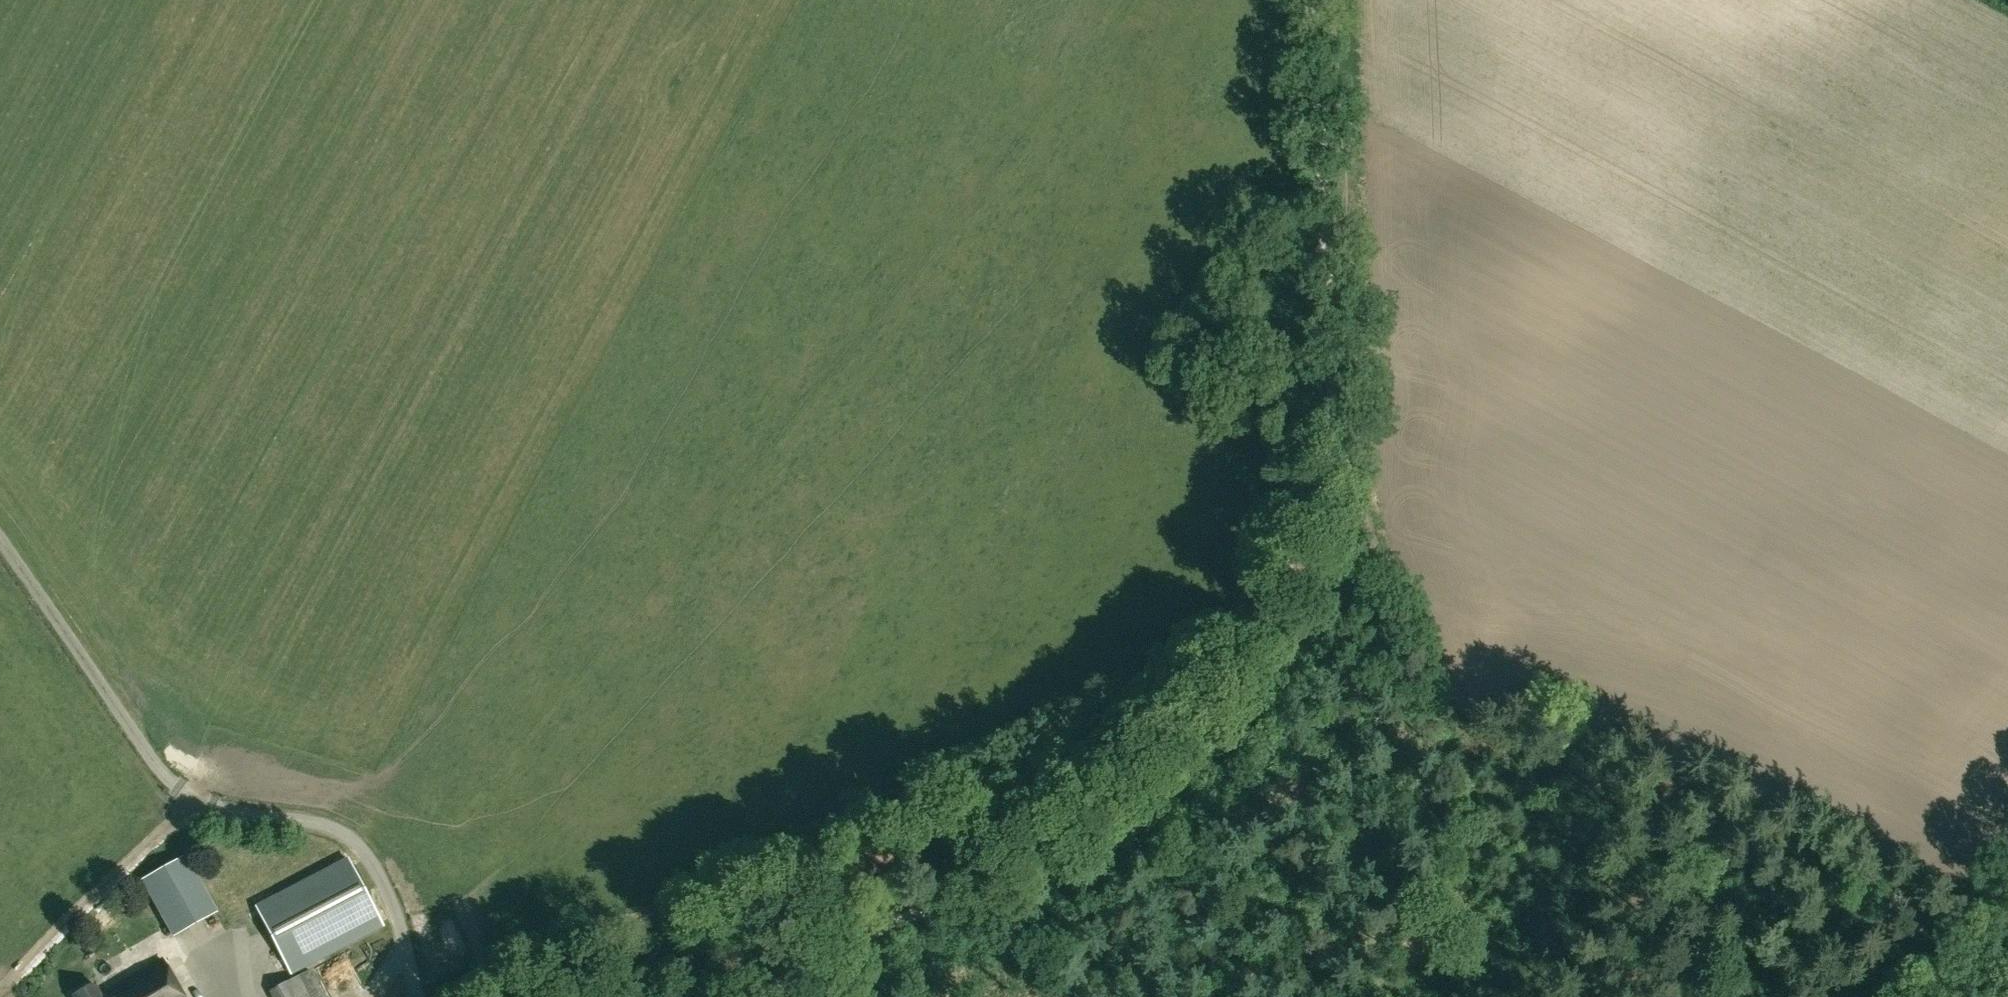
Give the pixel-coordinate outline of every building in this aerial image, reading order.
[(186,856),(144,879),(175,935),(218,911),(186,856)] [(258,906),(289,964),(294,974),(385,926),(350,858),(258,906)] [(163,961),(103,996),(96,984),(75,996),(185,996),(163,961)] [(268,992),(270,996),(325,996),(311,970),(268,992)]
